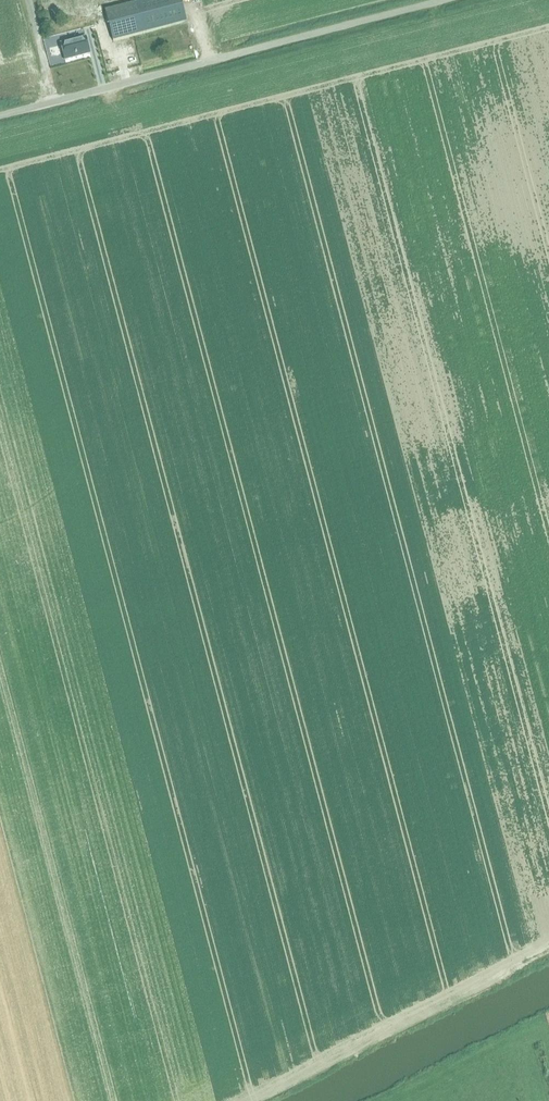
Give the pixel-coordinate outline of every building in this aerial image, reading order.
[(137,3),(145,33),(187,22),(181,0),(150,0),(137,3)] [(145,33),(137,3),(105,12),(113,41),(145,33)] [(176,37),(178,43),(189,40),(188,34),(176,37)] [(90,53),(86,38),(61,44),(65,60),(90,53)]
